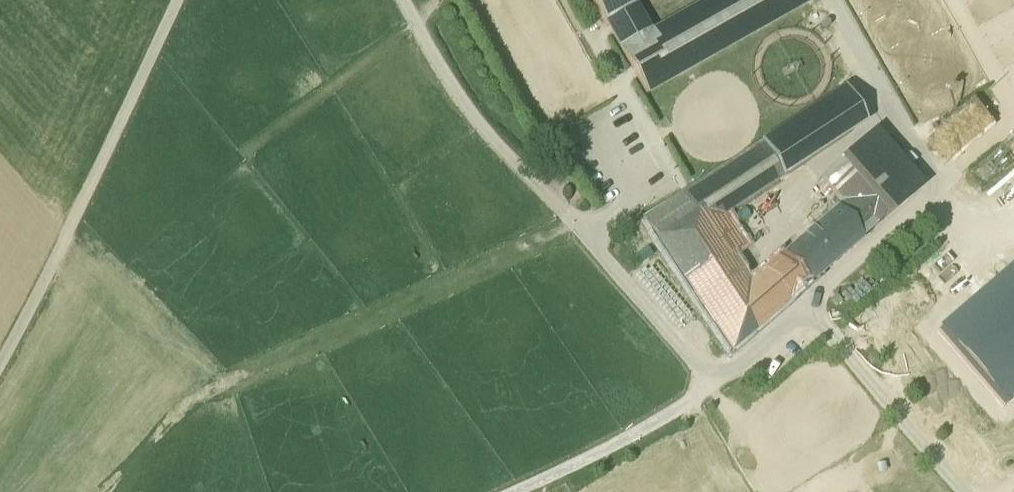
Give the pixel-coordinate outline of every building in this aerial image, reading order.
[(603,20),(632,4),(638,0),(591,0),(603,20)] [(649,35),(620,51),(645,95),(813,0),(812,0),(711,0),(649,35)] [(649,35),(632,4),(603,20),(620,51),(649,35)] [(843,90),(762,144),(783,177),(864,124),(843,90)] [(923,185),(875,131),(853,151),(900,205),(923,185)] [(746,287),(727,258),(707,227),(720,218),(724,215),(783,177),(762,144),(684,194),(642,220),(654,239),(729,353),(793,299),(765,271),(746,287)] [(860,240),(900,205),(853,151),(820,179),(842,204),(834,211),(860,240)] [(807,285),(860,240),(834,211),(780,258),(807,285)] [(745,245),(724,215),(720,218),(740,248),(745,245)] [(740,248),(720,218),(707,227),(727,258),(740,248)] [(780,258),(765,271),(793,299),(803,290),(808,285),(807,285),(780,258)] [(937,331),(1003,406),(1013,397),(1013,264),(937,331)]
